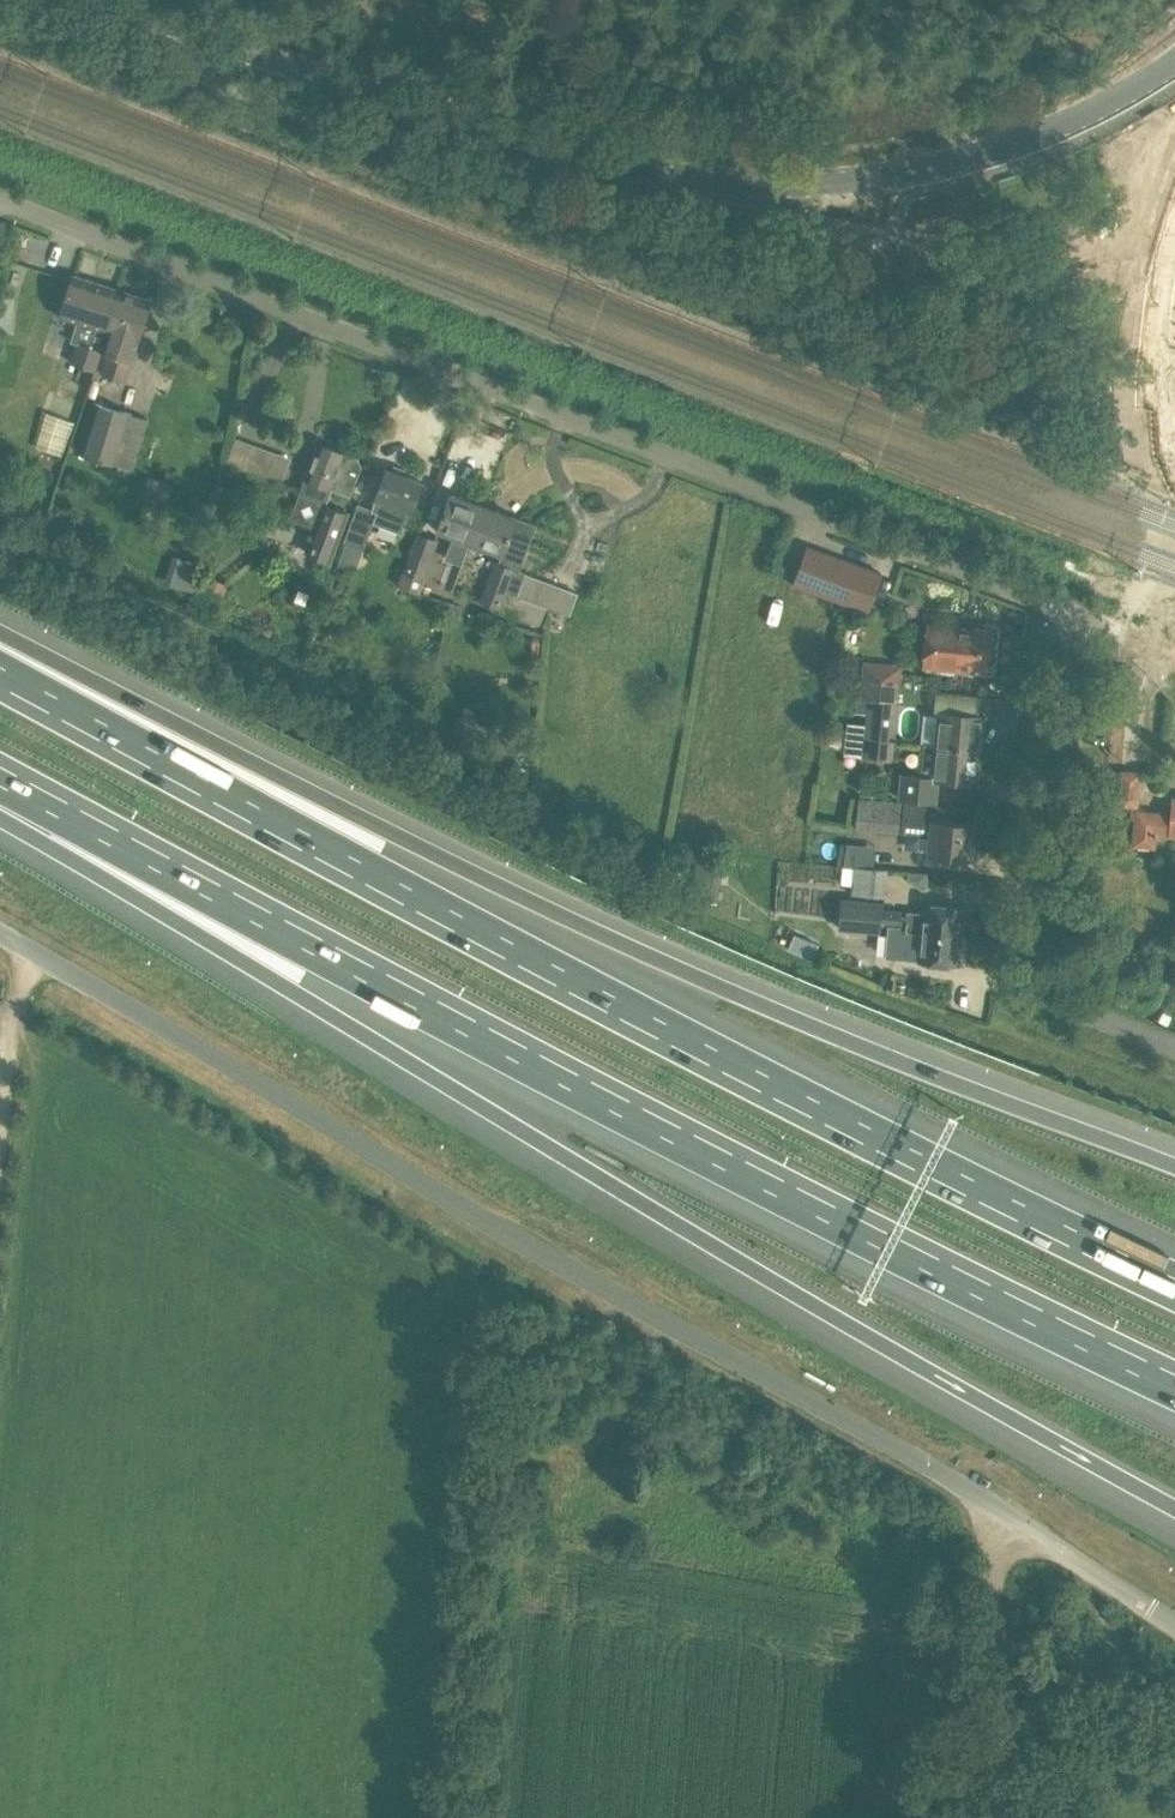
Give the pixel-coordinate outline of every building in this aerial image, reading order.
[(94,370),(101,350),(120,292),(72,276),(59,316),(77,322),(71,341),(77,343),(70,362),(94,370)] [(131,360),(150,301),(120,292),(101,350),(109,353),(102,373),(122,380),(129,359),(131,360)] [(11,312),(13,296),(0,295),(0,311),(11,312)] [(94,402),(77,453),(116,465),(131,470),(148,420),(132,415),(94,402)] [(235,437),(227,461),(246,467),(254,444),(235,437)] [(349,496),(360,466),(357,458),(318,444),(299,494),(298,493),(289,518),(315,528),(306,552),(327,560),(344,516),(323,508),(330,489),(349,496)] [(401,534),(421,482),(385,469),(374,498),(375,498),(372,508),(357,503),(343,540),(364,548),(374,523),(401,534)] [(472,543),(486,506),(450,493),(437,530),(472,543)] [(16,504),(0,499),(0,515),(11,519),(16,504)] [(204,520),(208,502),(196,499),(192,517),(204,520)] [(486,506),(472,543),(501,554),(499,559),(497,564),(496,564),(494,563),(487,582),(480,600),(490,604),(500,608),(499,610),(510,614),(517,596),(525,573),(519,570),(535,525),(505,514),(486,506)] [(48,531),(43,546),(62,552),(67,537),(48,531)] [(418,593),(439,540),(418,532),(398,585),(418,593)] [(868,613),(882,575),(808,548),(794,586),(868,613)] [(192,608),(212,618),(229,584),(208,574),(192,608)] [(319,610),(313,629),(325,633),(332,614),(319,610)] [(481,610),(477,622),(490,627),(494,615),(481,610)] [(985,670),(989,630),(928,624),(923,667),(968,671),(968,668),(985,670)] [(867,698),(863,738),(892,740),(898,666),(865,663),(862,697),(867,698)] [(356,688),(351,699),(361,704),(366,693),(356,688)] [(923,714),(921,743),(922,743),(934,744),(979,748),(982,717),(938,712),(937,715),(923,714)] [(479,722),(469,743),(510,764),(520,743),(479,722)] [(892,740),(863,738),(862,754),(890,757),(892,740)] [(979,748),(934,744),(922,743),(918,776),(900,774),(898,798),(934,801),(936,779),(975,783),(979,748)] [(1135,805),(1138,773),(1121,771),(1118,804),(1135,805)] [(1172,798),(1170,814),(1131,811),(1130,818),(1135,818),(1133,844),(1153,846),(1154,832),(1167,833),(1166,834),(1174,835),(1174,798),(1172,798)] [(969,858),(972,825),(953,823),(955,809),(859,800),(856,827),(931,835),(929,855),(969,858)] [(810,821),(810,827),(849,832),(850,826),(810,821)] [(884,895),(886,868),(853,866),(850,892),(884,895)] [(926,889),(927,874),(908,872),(908,880),(921,889),(926,889)] [(878,931),(881,904),(881,901),(841,898),(838,927),(878,931)] [(888,926),(905,927),(904,933),(958,939),(961,910),(924,906),(923,916),(907,914),(907,918),(901,917),(901,913),(882,911),(881,921),(889,922),(888,926)] [(956,962),(958,939),(904,933),(905,927),(888,926),(886,955),(919,958),(919,959),(956,962)]
